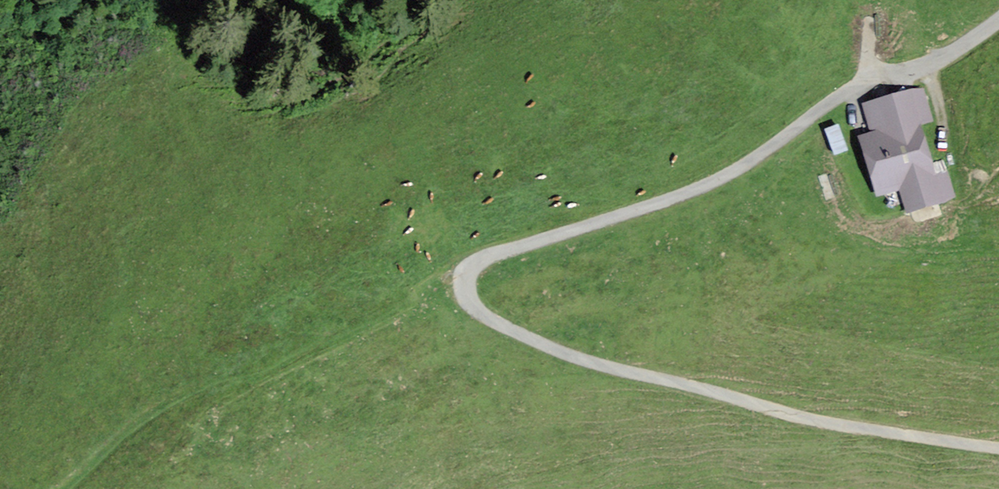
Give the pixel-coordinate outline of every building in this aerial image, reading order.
[(939,112),(849,142),(880,237),(971,207),(939,112)]
